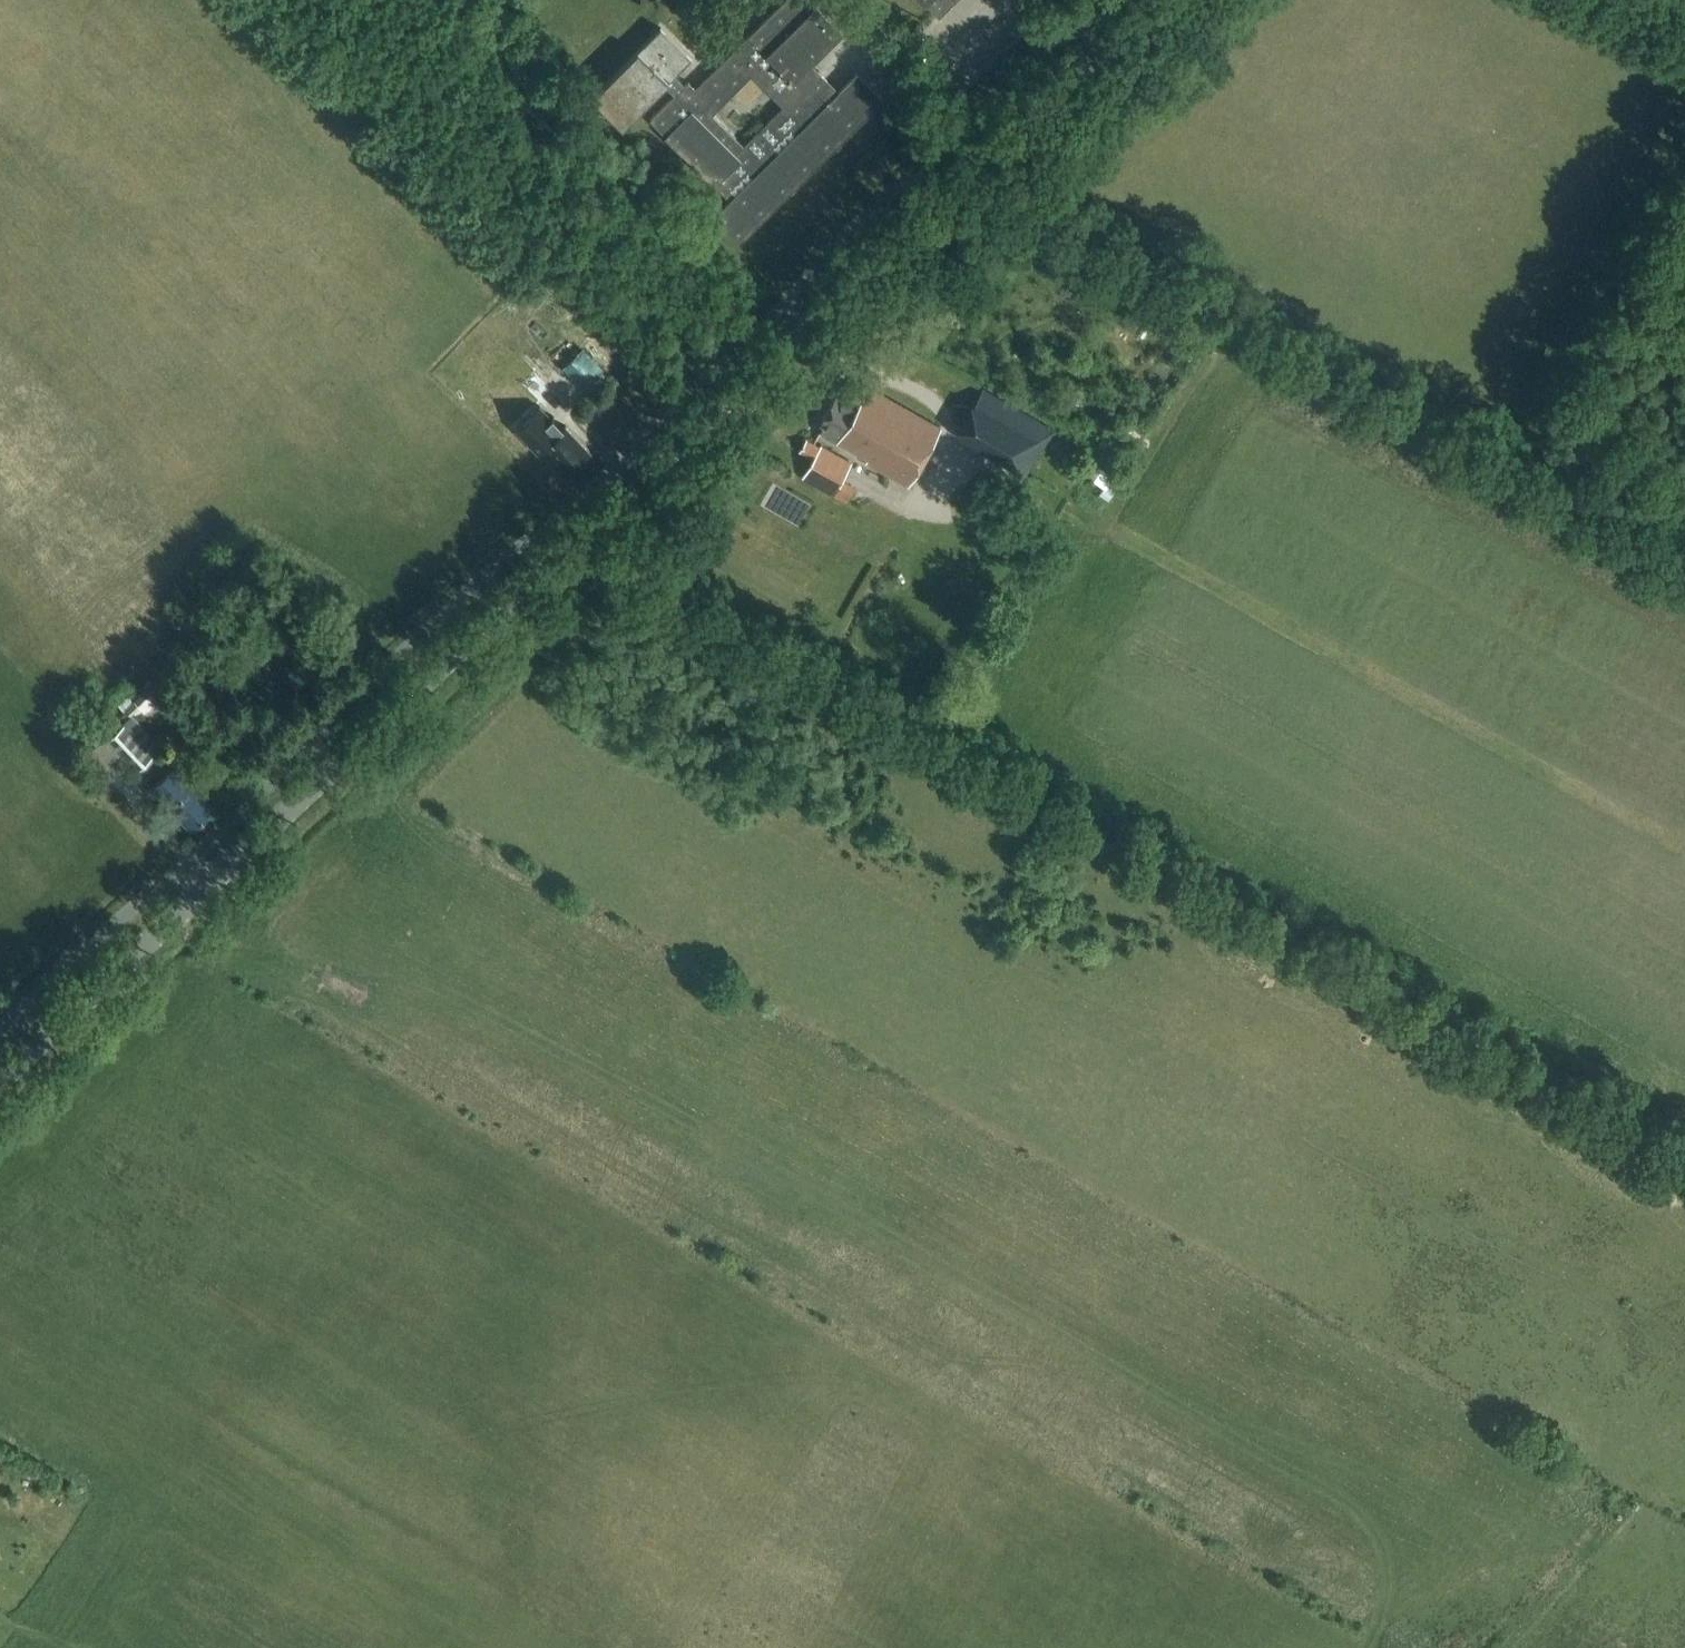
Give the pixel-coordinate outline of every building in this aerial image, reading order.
[(816,3),(813,0),(785,0),(750,35),(750,36),(697,89),(689,82),(686,86),(676,76),(692,59),(661,28),(592,97),(623,128),(666,85),(676,95),(651,120),(666,136),(716,186),(716,185),(732,200),(714,218),(739,243),(835,147),(838,150),(848,140),(846,137),(884,99),(858,73),(839,92),(810,63),(844,31),(817,3),(816,3)] [(712,22),(721,13),(707,0),(699,0),(695,4),(712,22)] [(746,9),(754,1),(752,0),(737,0),(746,9)] [(926,6),(927,5),(940,17),(957,0),(921,0),(926,6)] [(564,368),(588,391),(612,367),(589,343),(564,368)] [(515,370),(549,405),(575,381),(557,362),(547,372),(531,355),(515,370)] [(522,400),(509,386),(500,394),(513,408),(516,406),(519,409),(522,406),(519,403),(522,400)] [(868,459),(866,463),(908,486),(941,428),(869,388),(859,406),(837,394),(821,423),(824,425),(821,432),(868,459)] [(956,434),(1028,475),(1053,431),(1052,429),(983,390),(956,434)] [(546,446),(571,472),(574,469),(576,470),(582,464),(581,462),(591,452),(566,426),(564,428),(555,418),(554,420),(550,416),(540,427),(543,430),(541,431),(551,441),(546,446)] [(804,477),(834,495),(852,464),(821,447),(821,448),(807,440),(800,452),(814,459),(804,477)] [(1132,464),(1137,455),(1123,447),(1123,448),(1113,442),(1108,450),(1132,464)] [(1102,470),(1083,456),(1076,465),(1095,480),(1102,470)] [(1095,480),(1094,482),(1104,489),(1099,495),(1108,502),(1121,484),(1102,470),(1095,480)] [(152,702),(162,693),(160,691),(161,690),(155,683),(135,702),(141,709),(142,708),(144,710),(148,706),(146,705),(151,700),(152,702)] [(223,723),(232,733),(245,721),(236,711),(223,723)] [(120,755),(137,773),(162,749),(133,718),(108,742),(120,755)] [(234,735),(241,744),(254,732),(246,724),(234,735)] [(152,788),(192,831),(216,808),(176,765),(152,788)]
